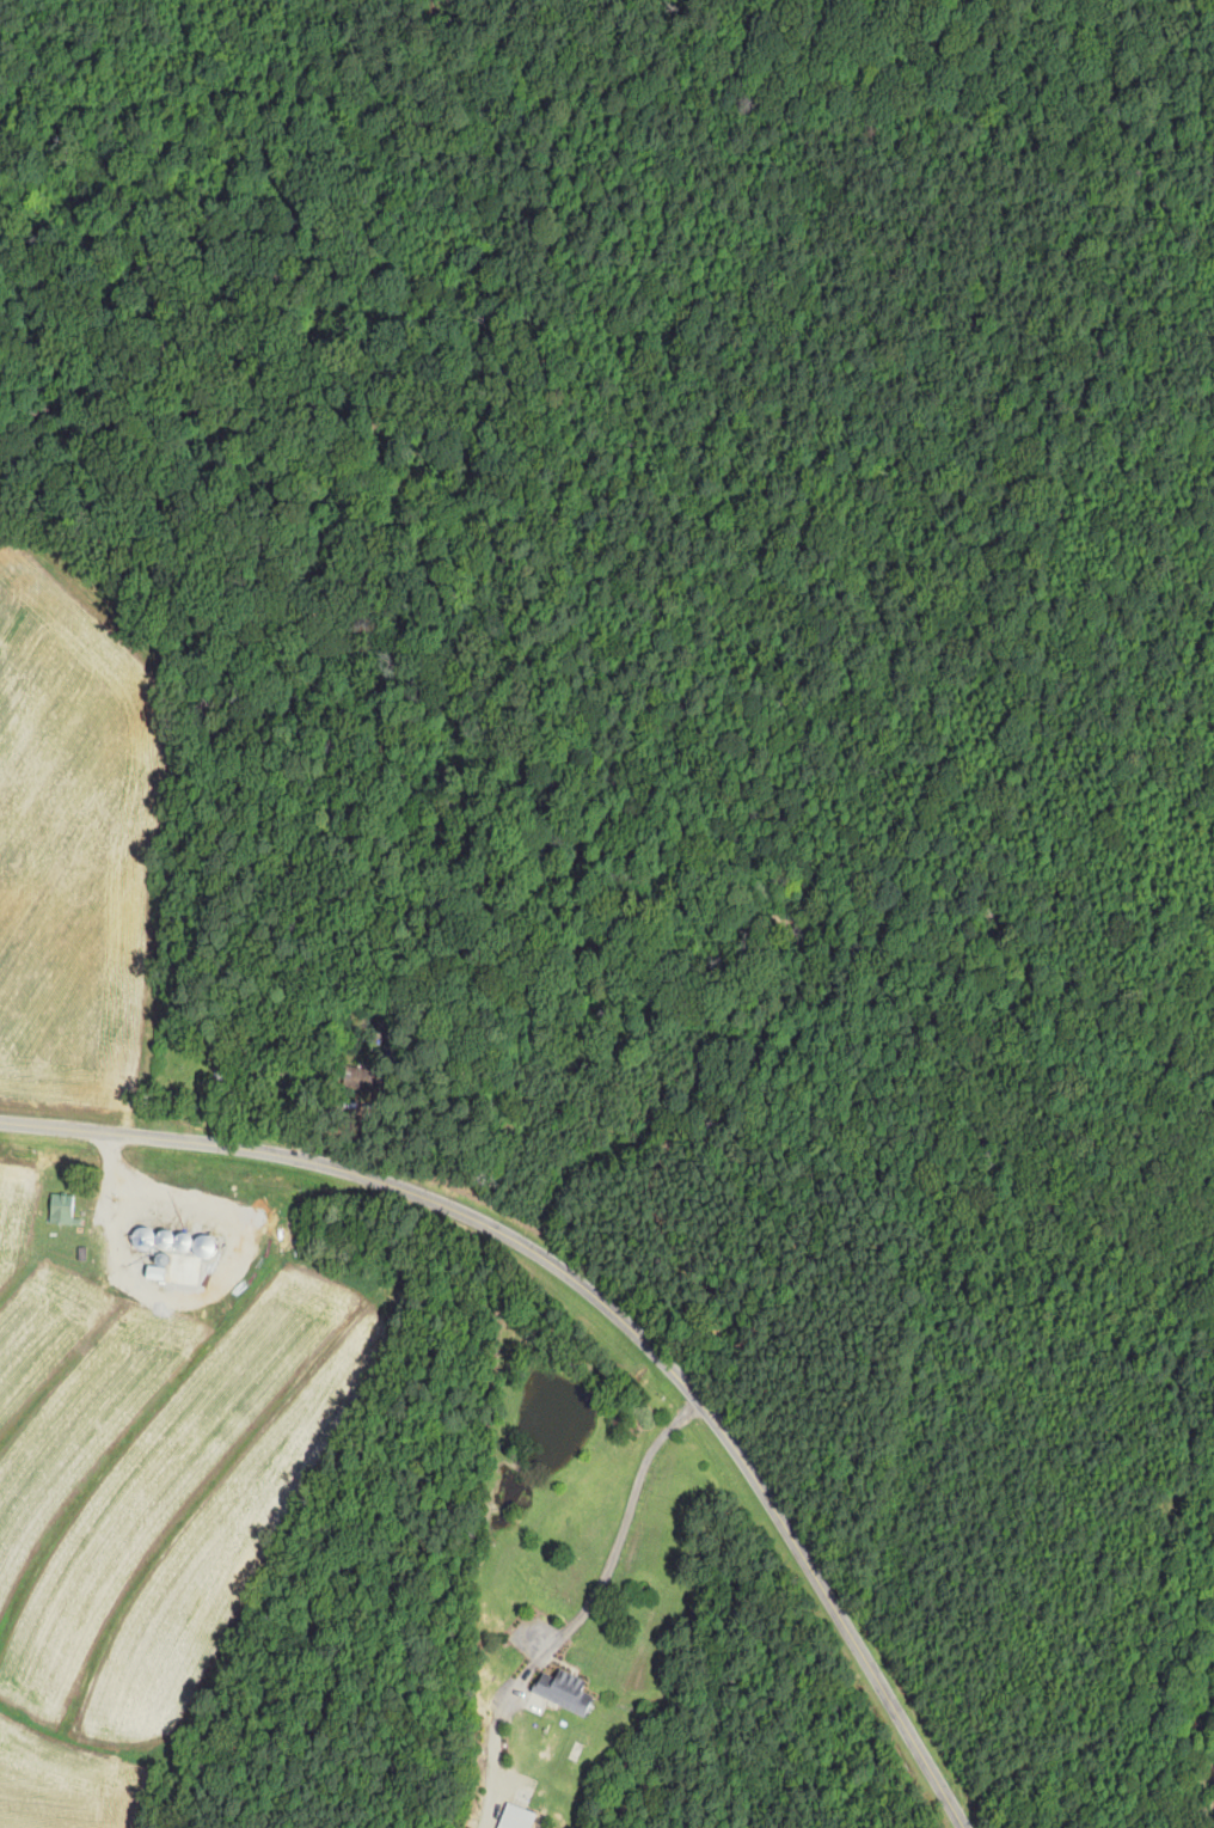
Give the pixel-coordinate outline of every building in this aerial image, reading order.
[(387,1072),(347,1066),(344,1086),(384,1093),(387,1072)] [(73,1194),(52,1195),(53,1224),(74,1223),(73,1194)] [(533,1694),(586,1718),(595,1697),(584,1692),(589,1682),(561,1669),(557,1678),(543,1672),(533,1694)] [(537,1814),(508,1803),(498,1827),(531,1827),(537,1814)]
